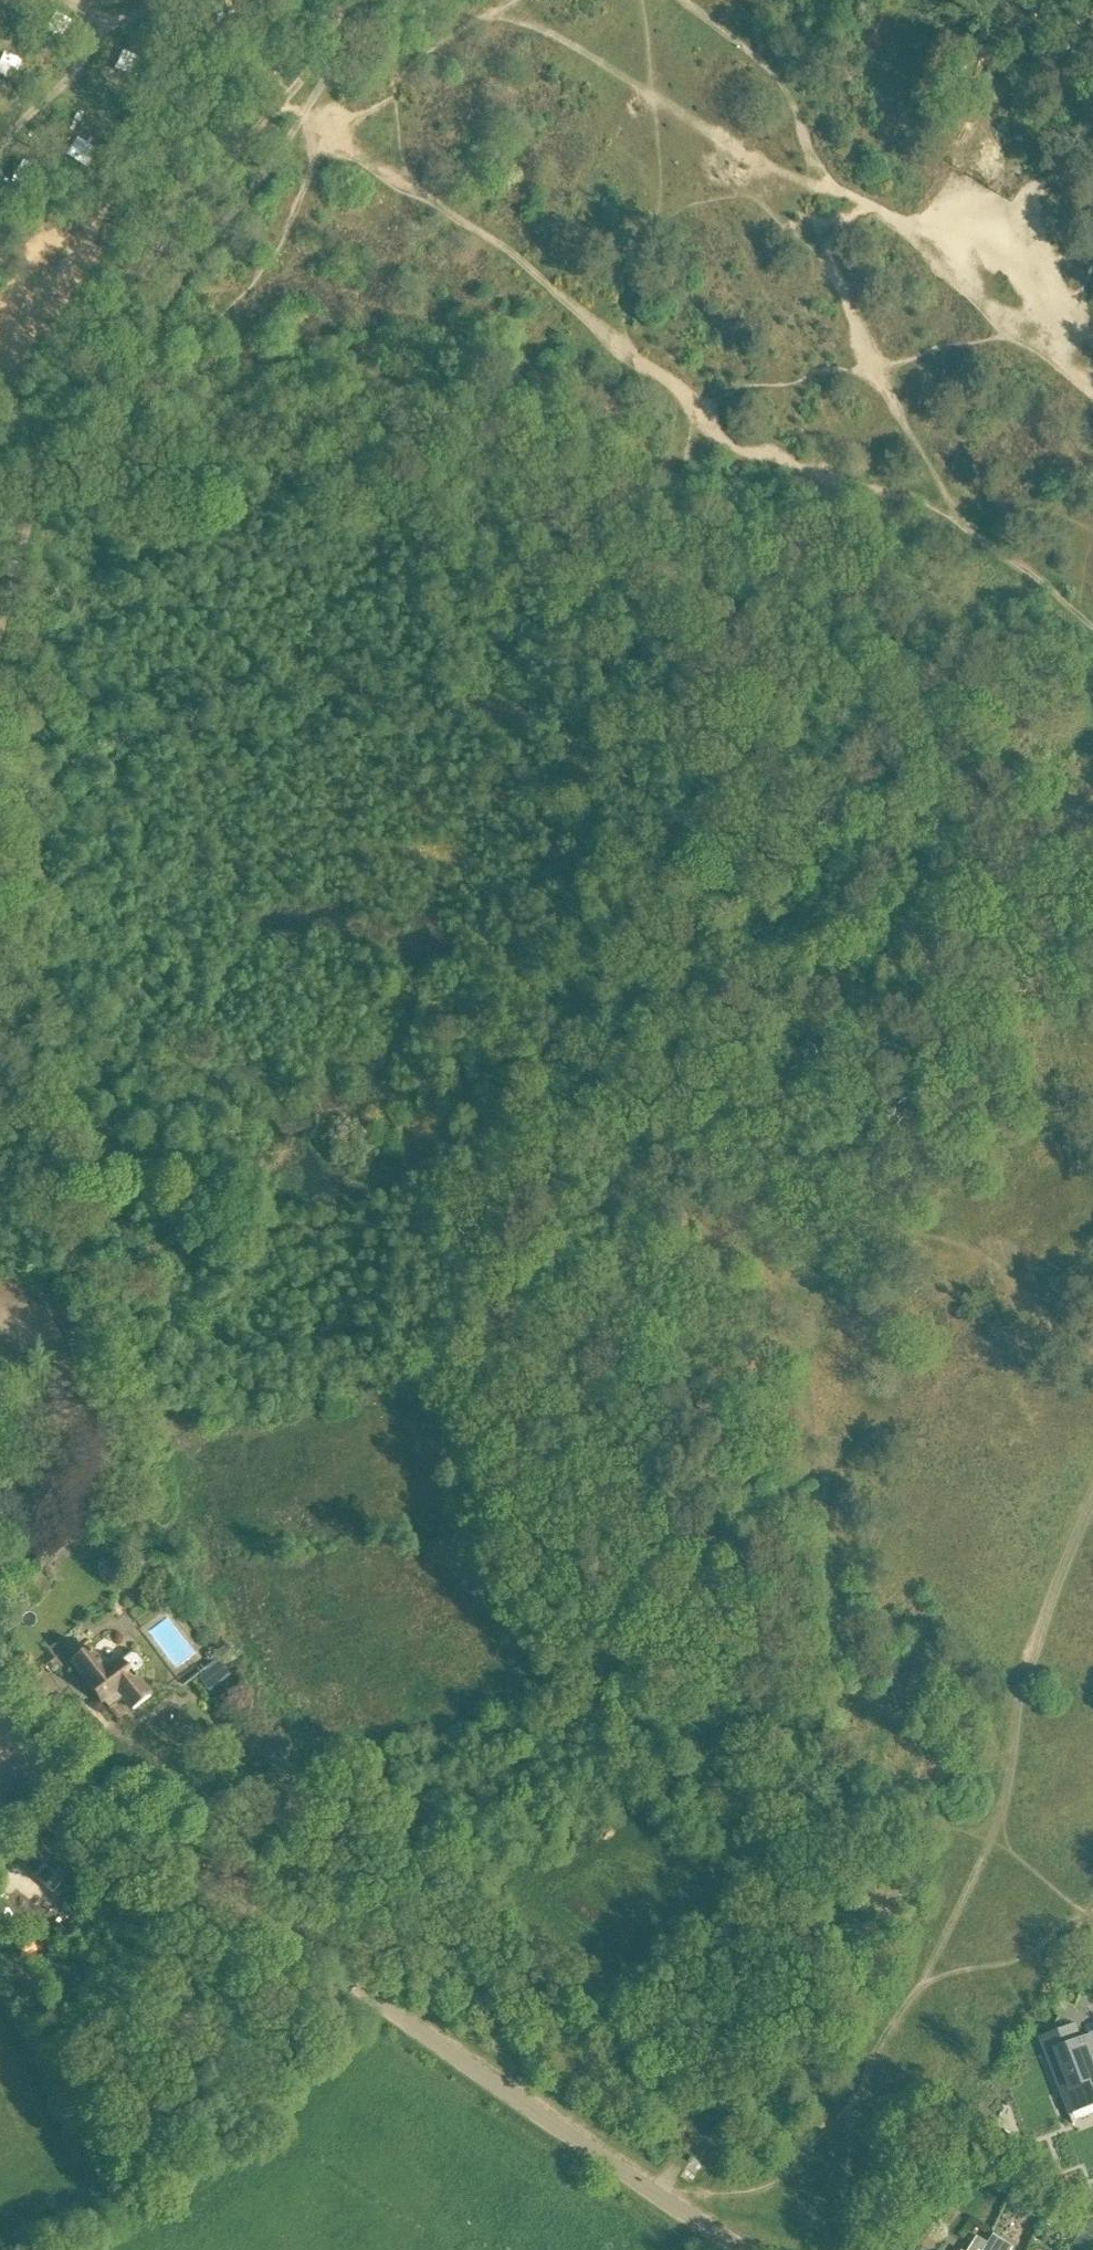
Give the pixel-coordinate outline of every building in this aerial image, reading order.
[(127,49),(117,67),(134,76),(144,57),(127,49)] [(78,136),(68,156),(87,166),(97,146),(78,136)] [(87,1649),(71,1661),(94,1689),(92,1691),(101,1703),(103,1702),(109,1708),(120,1699),(130,1711),(151,1694),(134,1674),(140,1668),(141,1662),(137,1657),(131,1657),(109,1675),(87,1649)] [(338,1831),(346,1844),(358,1837),(350,1824),(338,1831)] [(73,1872),(37,1840),(26,1852),(17,1845),(0,1865),(0,1868),(13,1880),(22,1869),(53,1896),(73,1872)] [(1082,2040),(1076,2024),(1040,2038),(1046,2054),(1055,2050),(1070,2088),(1061,2092),(1070,2115),(1092,2106),(1092,2036),(1082,2040)] [(1021,2176),(1015,2187),(1027,2194),(1034,2184),(1021,2176)] [(1052,2195),(1037,2186),(1023,2210),(1037,2219),(1052,2195)] [(1054,2196),(1046,2211),(1057,2218),(1066,2201),(1054,2196)] [(1092,2240),(1092,2224),(1087,2221),(1081,2233),(1092,2240)] [(1014,2248),(995,2236),(989,2245),(987,2244),(985,2249),(1012,2249),(1014,2248)] [(987,2244),(978,2239),(971,2249),(985,2249),(987,2244)]
